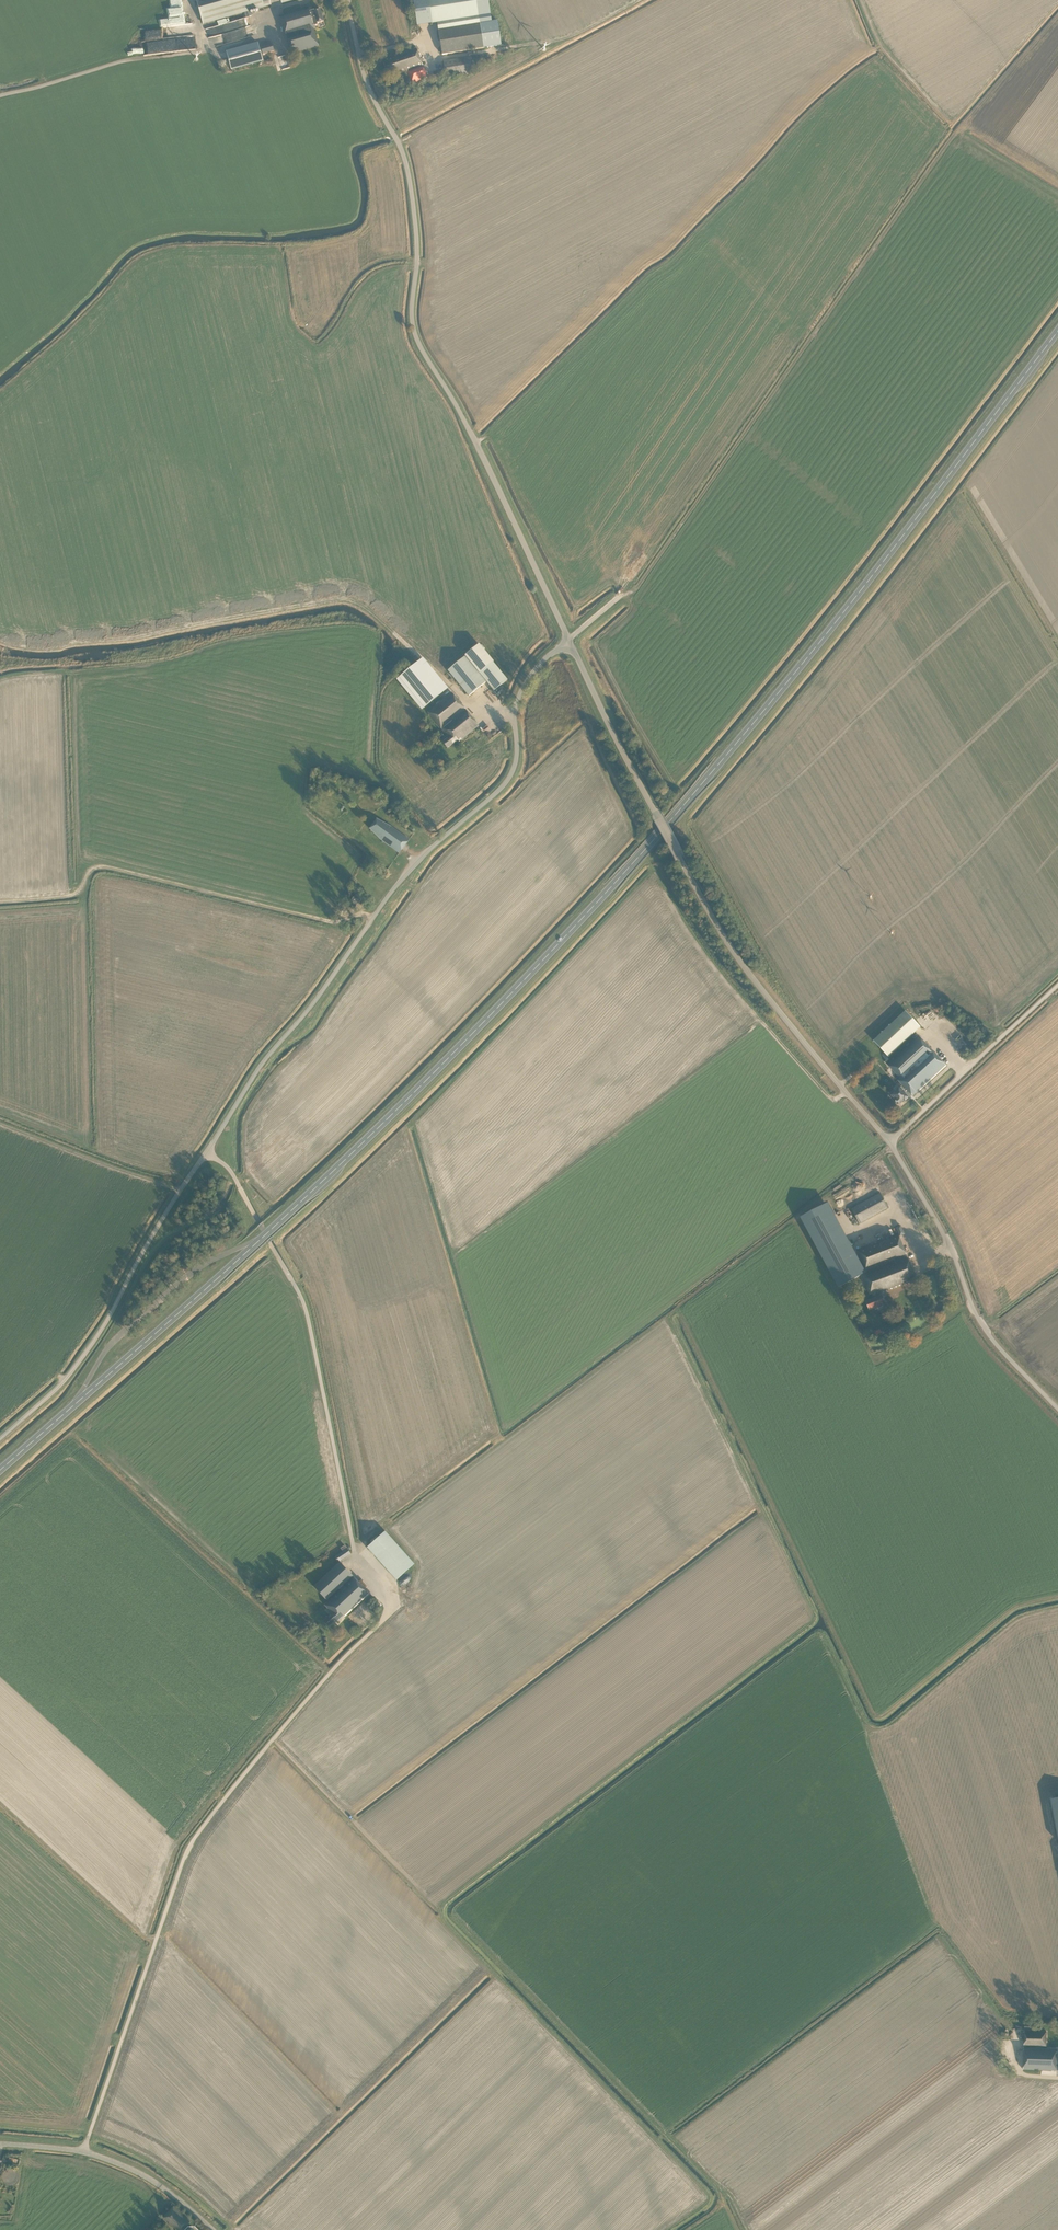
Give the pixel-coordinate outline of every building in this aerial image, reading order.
[(203,23),(271,5),(270,0),(271,0),(197,0),(203,23)] [(437,23),(479,17),(476,0),(428,0),(431,24),(437,23)] [(324,22),(321,13),(320,10),(310,13),(308,8),(304,9),(305,10),(279,17),(291,55),(319,47),(314,30),(317,29),(316,27),(318,26),(317,24),(324,22)] [(479,17),(437,23),(438,31),(480,24),(479,17)] [(247,19),(206,28),(208,37),(234,32),(236,39),(254,35),(252,25),(249,26),(247,19)] [(480,24),(438,31),(442,55),(501,45),(497,21),(480,24)] [(226,52),(232,71),(263,62),(258,43),(226,52)] [(261,48),(263,55),(274,52),(272,45),(261,48)] [(413,48),(394,55),(395,57),(391,58),(391,60),(384,63),(388,75),(396,72),(397,75),(406,72),(423,66),(417,48),(416,47),(413,48)] [(443,61),(446,78),(473,74),(471,57),(443,61)] [(411,84),(428,78),(423,66),(406,72),(411,84)] [(493,691),(507,680),(479,645),(448,670),(468,696),(486,682),(493,691)] [(396,677),(420,709),(448,689),(424,657),(396,677)] [(479,726),(451,693),(427,712),(447,736),(441,740),(447,748),(458,740),(459,742),(479,726)] [(486,734),(490,739),(504,729),(500,724),(486,734)] [(394,850),(404,836),(387,823),(372,815),(365,825),(377,837),(394,850)] [(351,900),(357,905),(361,899),(355,895),(351,900)] [(873,1041),(888,1057),(920,1027),(905,1011),(873,1041)] [(946,1066),(919,1036),(888,1065),(899,1077),(897,1079),(903,1086),(900,1088),(900,1087),(895,1091),(896,1092),(894,1094),(893,1094),(892,1095),(892,1096),(893,1097),(894,1097),(896,1100),(895,1101),(895,1102),(896,1103),(896,1104),(898,1105),(898,1104),(900,1104),(904,1101),(905,1101),(912,1095),(913,1096),(917,1092),(918,1092),(946,1066)] [(888,1208),(880,1193),(851,1209),(859,1224),(888,1208)] [(823,1206),(801,1217),(839,1287),(844,1284),(860,1275),(831,1222),(823,1206)] [(904,1234),(901,1226),(896,1228),(900,1236),(904,1234)] [(917,1280),(899,1235),(857,1251),(866,1272),(868,1271),(869,1274),(862,1276),(870,1295),(872,1294),(873,1296),(870,1297),(871,1299),(866,1301),(867,1303),(869,1308),(870,1310),(875,1308),(875,1310),(881,1308),(881,1307),(886,1306),(885,1304),(886,1304),(885,1302),(883,1297),(882,1295),(877,1297),(876,1294),(882,1292),(882,1293),(917,1280)] [(367,1547),(396,1580),(414,1564),(385,1531),(367,1547)] [(351,1554),(347,1548),(334,1557),(338,1562),(351,1554)] [(369,1594),(339,1562),(313,1586),(326,1600),(328,1601),(324,1604),(332,1613),(323,1621),(329,1627),(336,1621),(337,1622),(343,1616),(344,1617),(369,1594)] [(1046,2048),(1026,2048),(1026,2046),(1046,2046),(1047,2031),(1024,2031),(1023,2069),(1057,2070),(1057,2062),(1057,2049),(1046,2048)]
